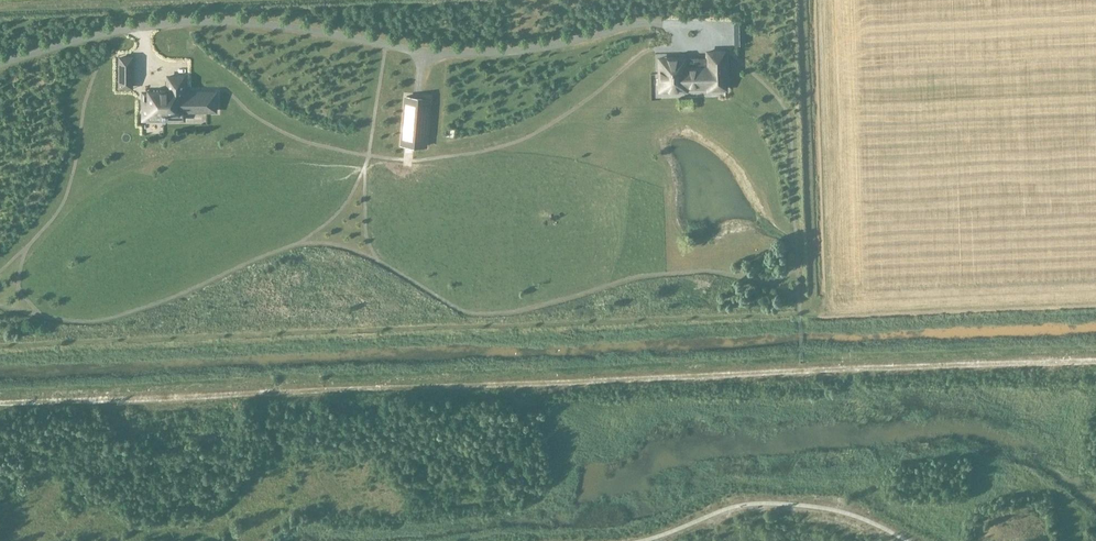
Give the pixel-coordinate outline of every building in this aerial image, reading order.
[(658,59),(660,91),(725,88),(724,51),(707,52),(707,57),(699,57),(699,64),(686,64),(685,58),(658,59)] [(151,93),(143,93),(143,114),(151,114),(151,110),(163,110),(163,119),(183,119),(183,111),(215,111),(215,92),(183,92),(183,77),(168,77),(168,91),(163,91),(163,89),(162,89),(162,91),(151,91),(151,93)] [(425,146),(429,98),(406,96),(402,145),(425,146)]
